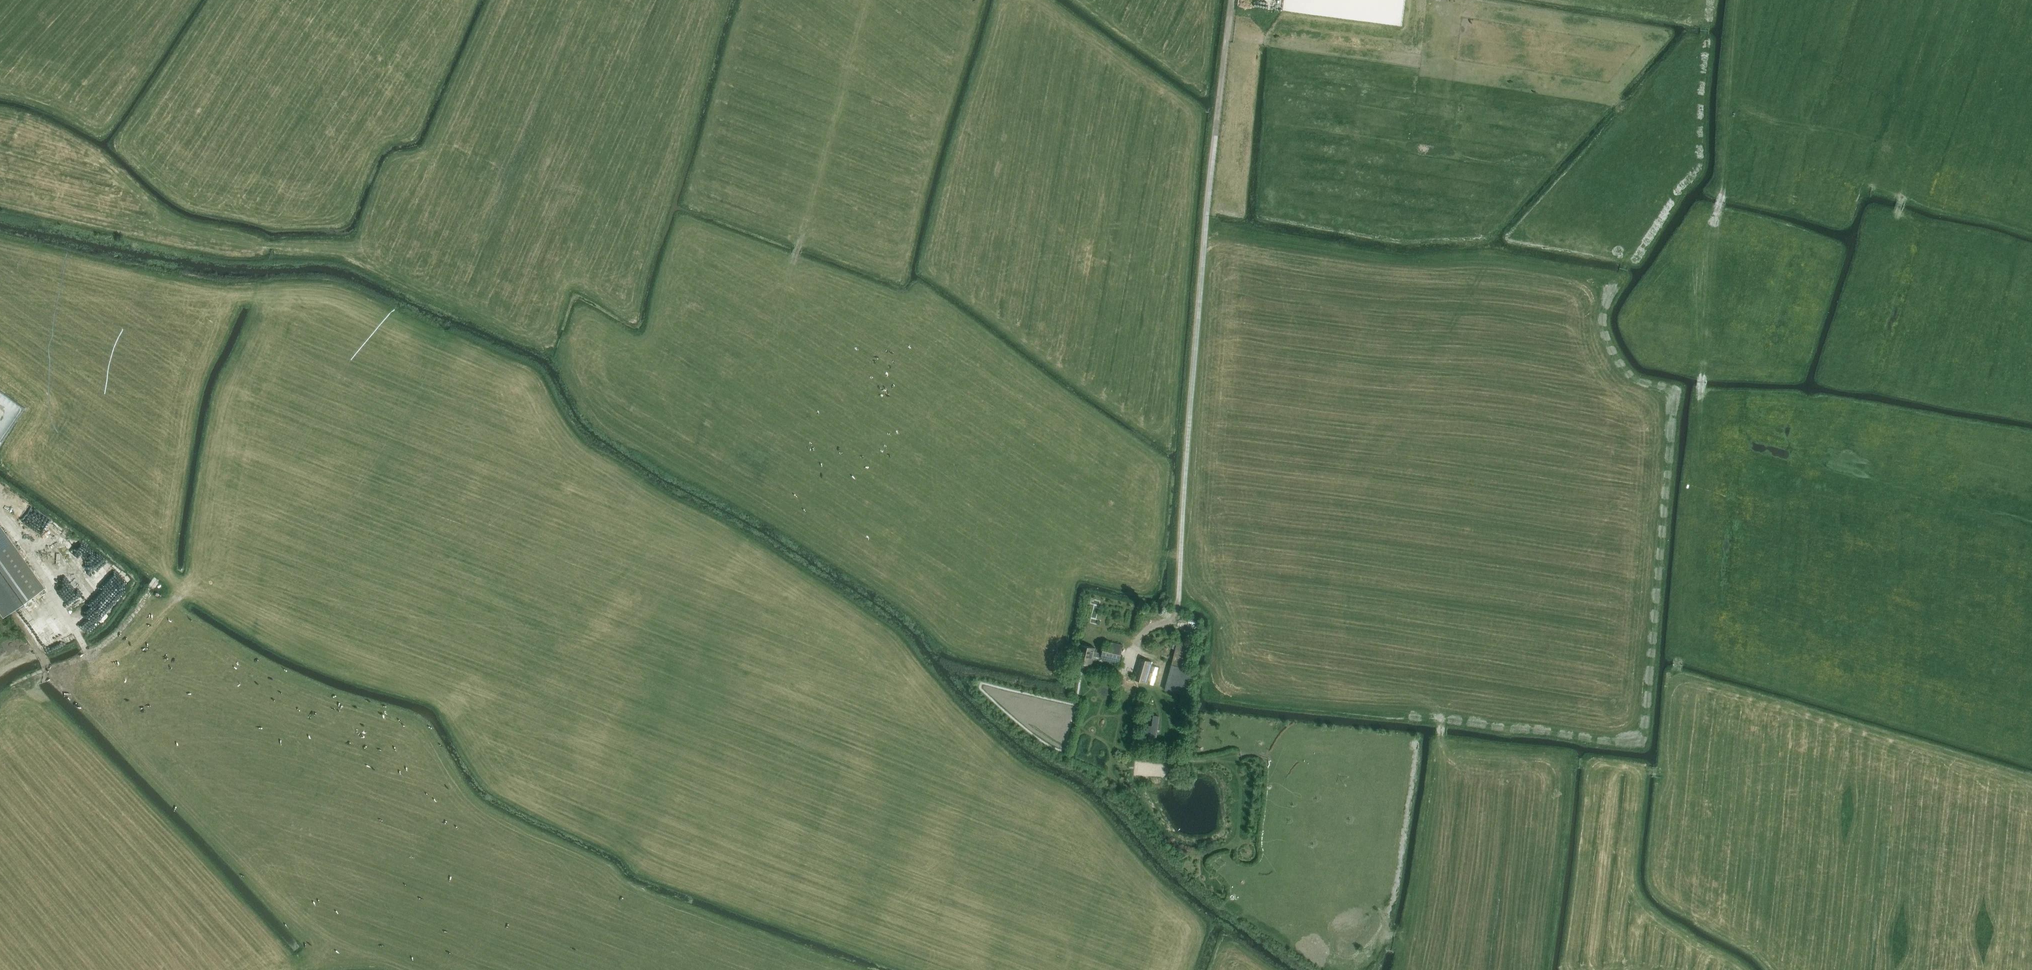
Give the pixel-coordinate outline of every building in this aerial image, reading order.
[(5,617),(44,589),(0,528),(0,610),(5,617)] [(1102,659),(1119,663),(1123,645),(1106,641),(1103,653),(1095,652),(1096,648),(1082,645),(1078,662),(1092,665),(1094,656),(1102,658),(1102,659)] [(1164,689),(1190,695),(1193,677),(1195,661),(1196,647),(1177,642),(1177,644),(1175,649),(1164,689)] [(1146,683),(1152,662),(1140,658),(1134,679),(1146,683)] [(1156,741),(1159,716),(1154,716),(1152,725),(1147,725),(1145,738),(1150,738),(1150,741),(1156,741)]
